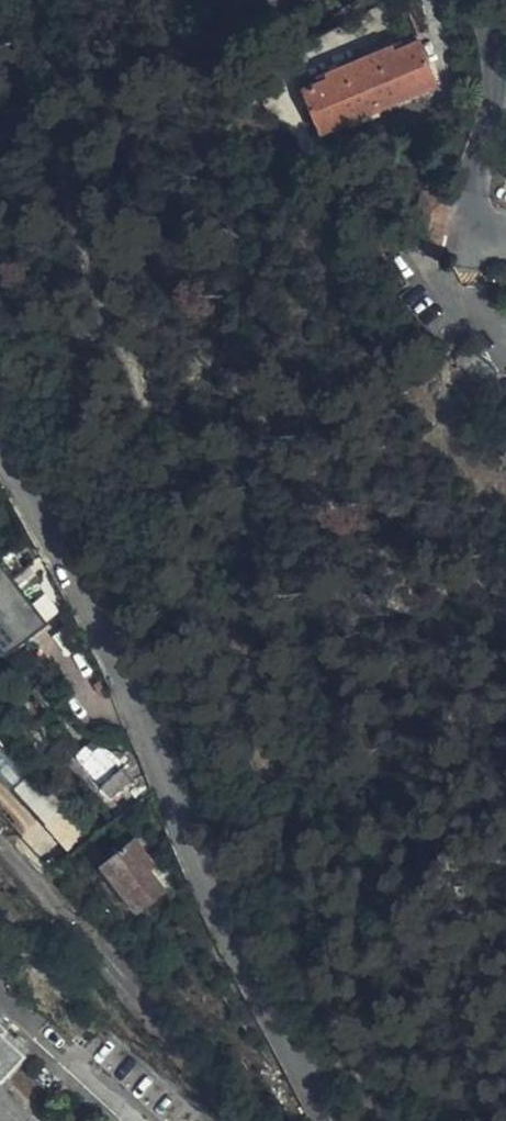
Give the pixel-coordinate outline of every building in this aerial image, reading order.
[(437,85),(420,41),(394,50),(392,46),(327,71),(329,76),(303,87),(321,131),(437,85)] [(0,564),(0,643),(5,650),(44,620),(0,564)] [(133,805),(141,799),(128,783),(129,781),(119,769),(129,761),(121,754),(118,753),(117,751),(113,751),(107,755),(101,749),(92,755),(85,747),(76,754),(112,795),(119,789),(133,805)] [(165,889),(151,869),(156,864),(134,837),(102,863),(137,910),(165,889)] [(2,1075),(26,1050),(4,1028),(7,1023),(0,1016),(0,1073),(2,1075)]
